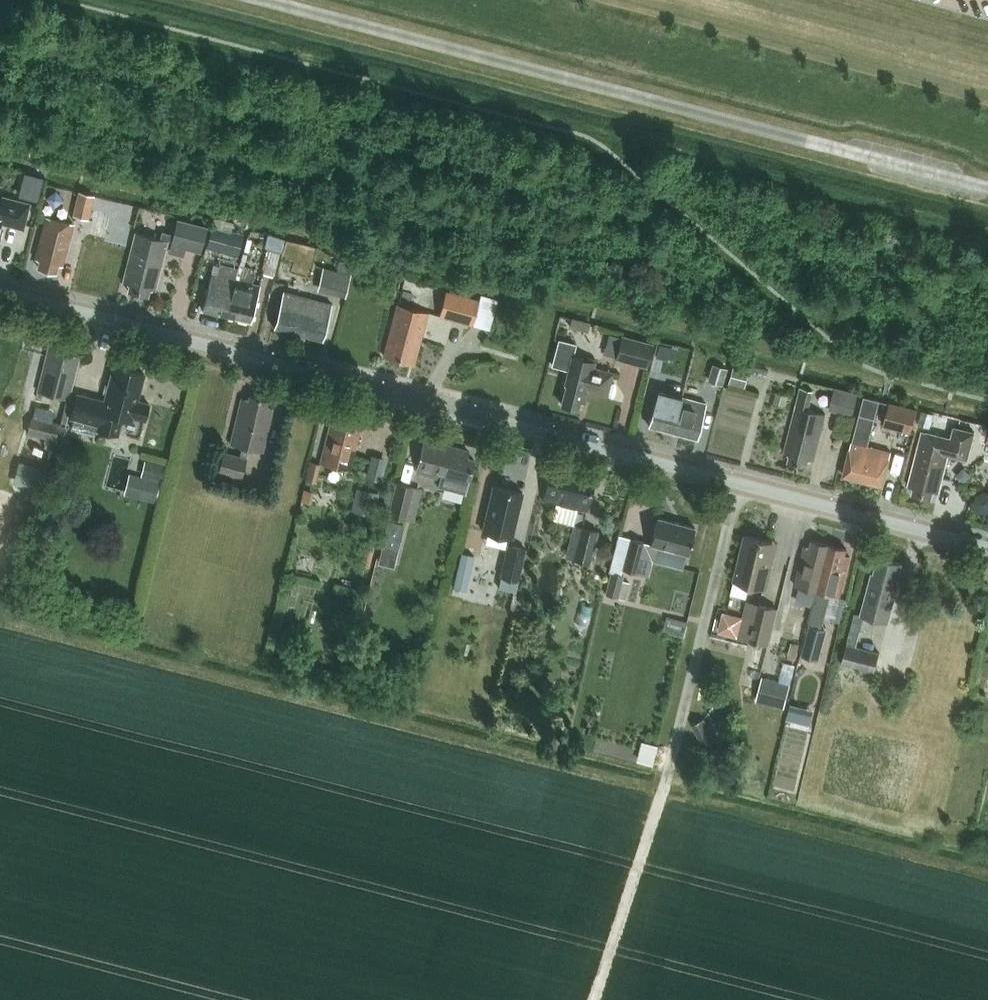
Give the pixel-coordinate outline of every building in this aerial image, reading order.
[(43,180),(28,177),(25,194),(39,197),(43,180)] [(94,196),(78,192),(72,215),(88,219),(94,196)] [(29,203),(2,196),(0,205),(0,223),(23,229),(29,203)] [(63,265),(74,224),(46,217),(35,258),(40,260),(38,267),(56,272),(58,264),(63,265)] [(136,234),(133,246),(124,282),(130,284),(129,290),(147,295),(149,288),(155,290),(164,254),(183,258),(185,249),(199,253),(206,227),(177,220),(173,235),(161,232),(159,240),(136,234)] [(212,225),(206,248),(236,256),(242,234),(212,225)] [(273,275),(284,239),(269,235),(265,247),(270,248),(263,272),(273,275)] [(226,315),(236,280),(239,268),(221,263),(218,275),(212,273),(202,309),(226,315)] [(239,268),(236,280),(252,284),(255,274),(250,273),(252,268),(244,266),(240,265),(239,265),(239,268)] [(351,274),(323,267),(317,290),(345,297),(351,274)] [(251,321),(260,286),(252,284),(236,280),(226,315),(251,321)] [(479,300),(446,291),(439,316),(472,326),(479,300)] [(323,340),(332,304),(283,292),(274,327),(323,340)] [(397,304),(383,356),(408,362),(410,355),(416,357),(428,312),(397,304)] [(572,318),(570,327),(589,331),(591,322),(572,318)] [(653,344),(621,335),(615,359),(646,367),(653,344)] [(559,339),(551,365),(568,370),(564,384),(566,384),(561,404),(578,408),(580,401),(585,402),(588,391),(607,396),(613,373),(594,368),(595,361),(573,356),(577,343),(559,339)] [(37,392),(66,399),(78,357),(72,355),(73,349),(56,344),(54,351),(48,349),(37,392)] [(659,344),(657,355),(669,358),(671,346),(659,344)] [(728,383),(745,388),(751,365),(734,361),(728,383)] [(712,364),(708,380),(723,384),(728,368),(712,364)] [(104,401),(78,394),(71,418),(99,426),(98,429),(118,435),(122,419),(133,421),(134,417),(145,420),(149,405),(138,402),(145,375),(114,366),(104,401)] [(858,393),(835,387),(830,410),(853,416),(858,393)] [(814,461),(826,414),(809,410),(814,391),(801,388),(796,407),(784,453),(790,455),(789,461),(807,466),(808,459),(814,461)] [(673,432),(682,397),(658,391),(648,425),(673,432)] [(266,407),(267,400),(249,395),(248,399),(241,398),(230,444),(242,447),(248,449),(262,452),(272,408),(266,407)] [(682,397),(673,432),(697,438),(706,404),(682,397)] [(843,475),(883,485),(891,452),(868,446),(880,401),(865,397),(853,442),(852,442),(843,475)] [(911,433),(917,410),(891,403),(884,426),(911,433)] [(922,410),(919,424),(931,428),(934,414),(922,410)] [(54,440),(58,423),(31,416),(26,434),(54,440)] [(355,428),(356,422),(338,417),(336,424),(331,422),(320,463),(349,471),(359,429),(355,428)] [(968,459),(974,432),(954,427),(952,438),(922,431),(919,446),(918,446),(908,486),(914,487),(913,494),(931,498),(933,491),(939,493),(949,454),(968,459)] [(438,486),(465,493),(474,460),(467,458),(468,451),(424,439),(416,472),(440,478),(438,486)] [(242,447),(240,455),(246,457),(248,449),(242,447)] [(240,478),(246,457),(240,455),(222,450),(217,472),(240,478)] [(375,453),(372,476),(388,478),(392,456),(375,453)] [(141,477),(141,479),(137,494),(156,500),(160,484),(165,466),(146,460),(141,477)] [(314,480),(318,462),(310,460),(305,478),(314,480)] [(13,483),(41,490),(47,469),(19,461),(13,483)] [(585,510),(593,481),(552,471),(544,500),(585,510)] [(402,519),(410,486),(394,482),(386,515),(402,519)] [(493,486),(482,531),(512,538),(522,493),(493,486)] [(304,489),(301,501),(311,503),(314,491),(304,489)] [(975,504),(979,512),(987,514),(987,492),(985,491),(981,493),(977,496),(975,504)] [(376,495),(363,492),(358,514),(371,517),(376,495)] [(631,539),(623,569),(640,573),(646,551),(655,554),(657,546),(687,553),(688,554),(695,528),(657,518),(650,544),(631,539)] [(404,526),(388,521),(381,548),(397,552),(404,526)] [(581,525),(573,558),(590,562),(598,530),(581,525)] [(765,588),(766,583),(777,543),(745,534),(733,579),(765,588)] [(817,591),(829,545),(812,540),(810,547),(805,545),(795,585),(817,591)] [(498,588),(515,592),(526,547),(507,543),(500,575),(501,575),(498,588)] [(829,545),(817,591),(840,597),(850,557),(845,555),(847,549),(829,545)] [(874,573),(872,573),(861,615),(888,622),(899,582),(897,580),(902,563),(878,557),(874,573)] [(458,569),(453,588),(467,591),(471,572),(471,571),(458,568),(458,569)] [(624,575),(611,572),(605,594),(625,599),(630,582),(623,581),(624,575)] [(830,595),(818,592),(809,624),(810,624),(801,655),(820,660),(828,629),(821,627),(830,595)] [(907,599),(904,610),(915,613),(918,602),(907,599)] [(756,602),(748,639),(769,644),(778,607),(771,606),(760,603),(756,602)] [(721,629),(743,637),(750,616),(728,608),(721,629)] [(858,646),(865,618),(856,615),(848,644),(858,646)] [(280,636),(277,650),(285,652),(288,637),(280,636)] [(881,652),(858,646),(848,644),(843,665),(875,674),(881,652)] [(765,661),(753,658),(748,677),(760,680),(765,661)] [(792,686),(765,679),(759,702),(787,709),(792,686)] [(704,718),(692,724),(703,745),(715,738),(704,718)] [(790,718),(781,770),(764,767),(762,777),(777,780),(774,795),(801,799),(814,723),(790,718)] [(648,738),(643,759),(660,763),(664,742),(648,738)]
